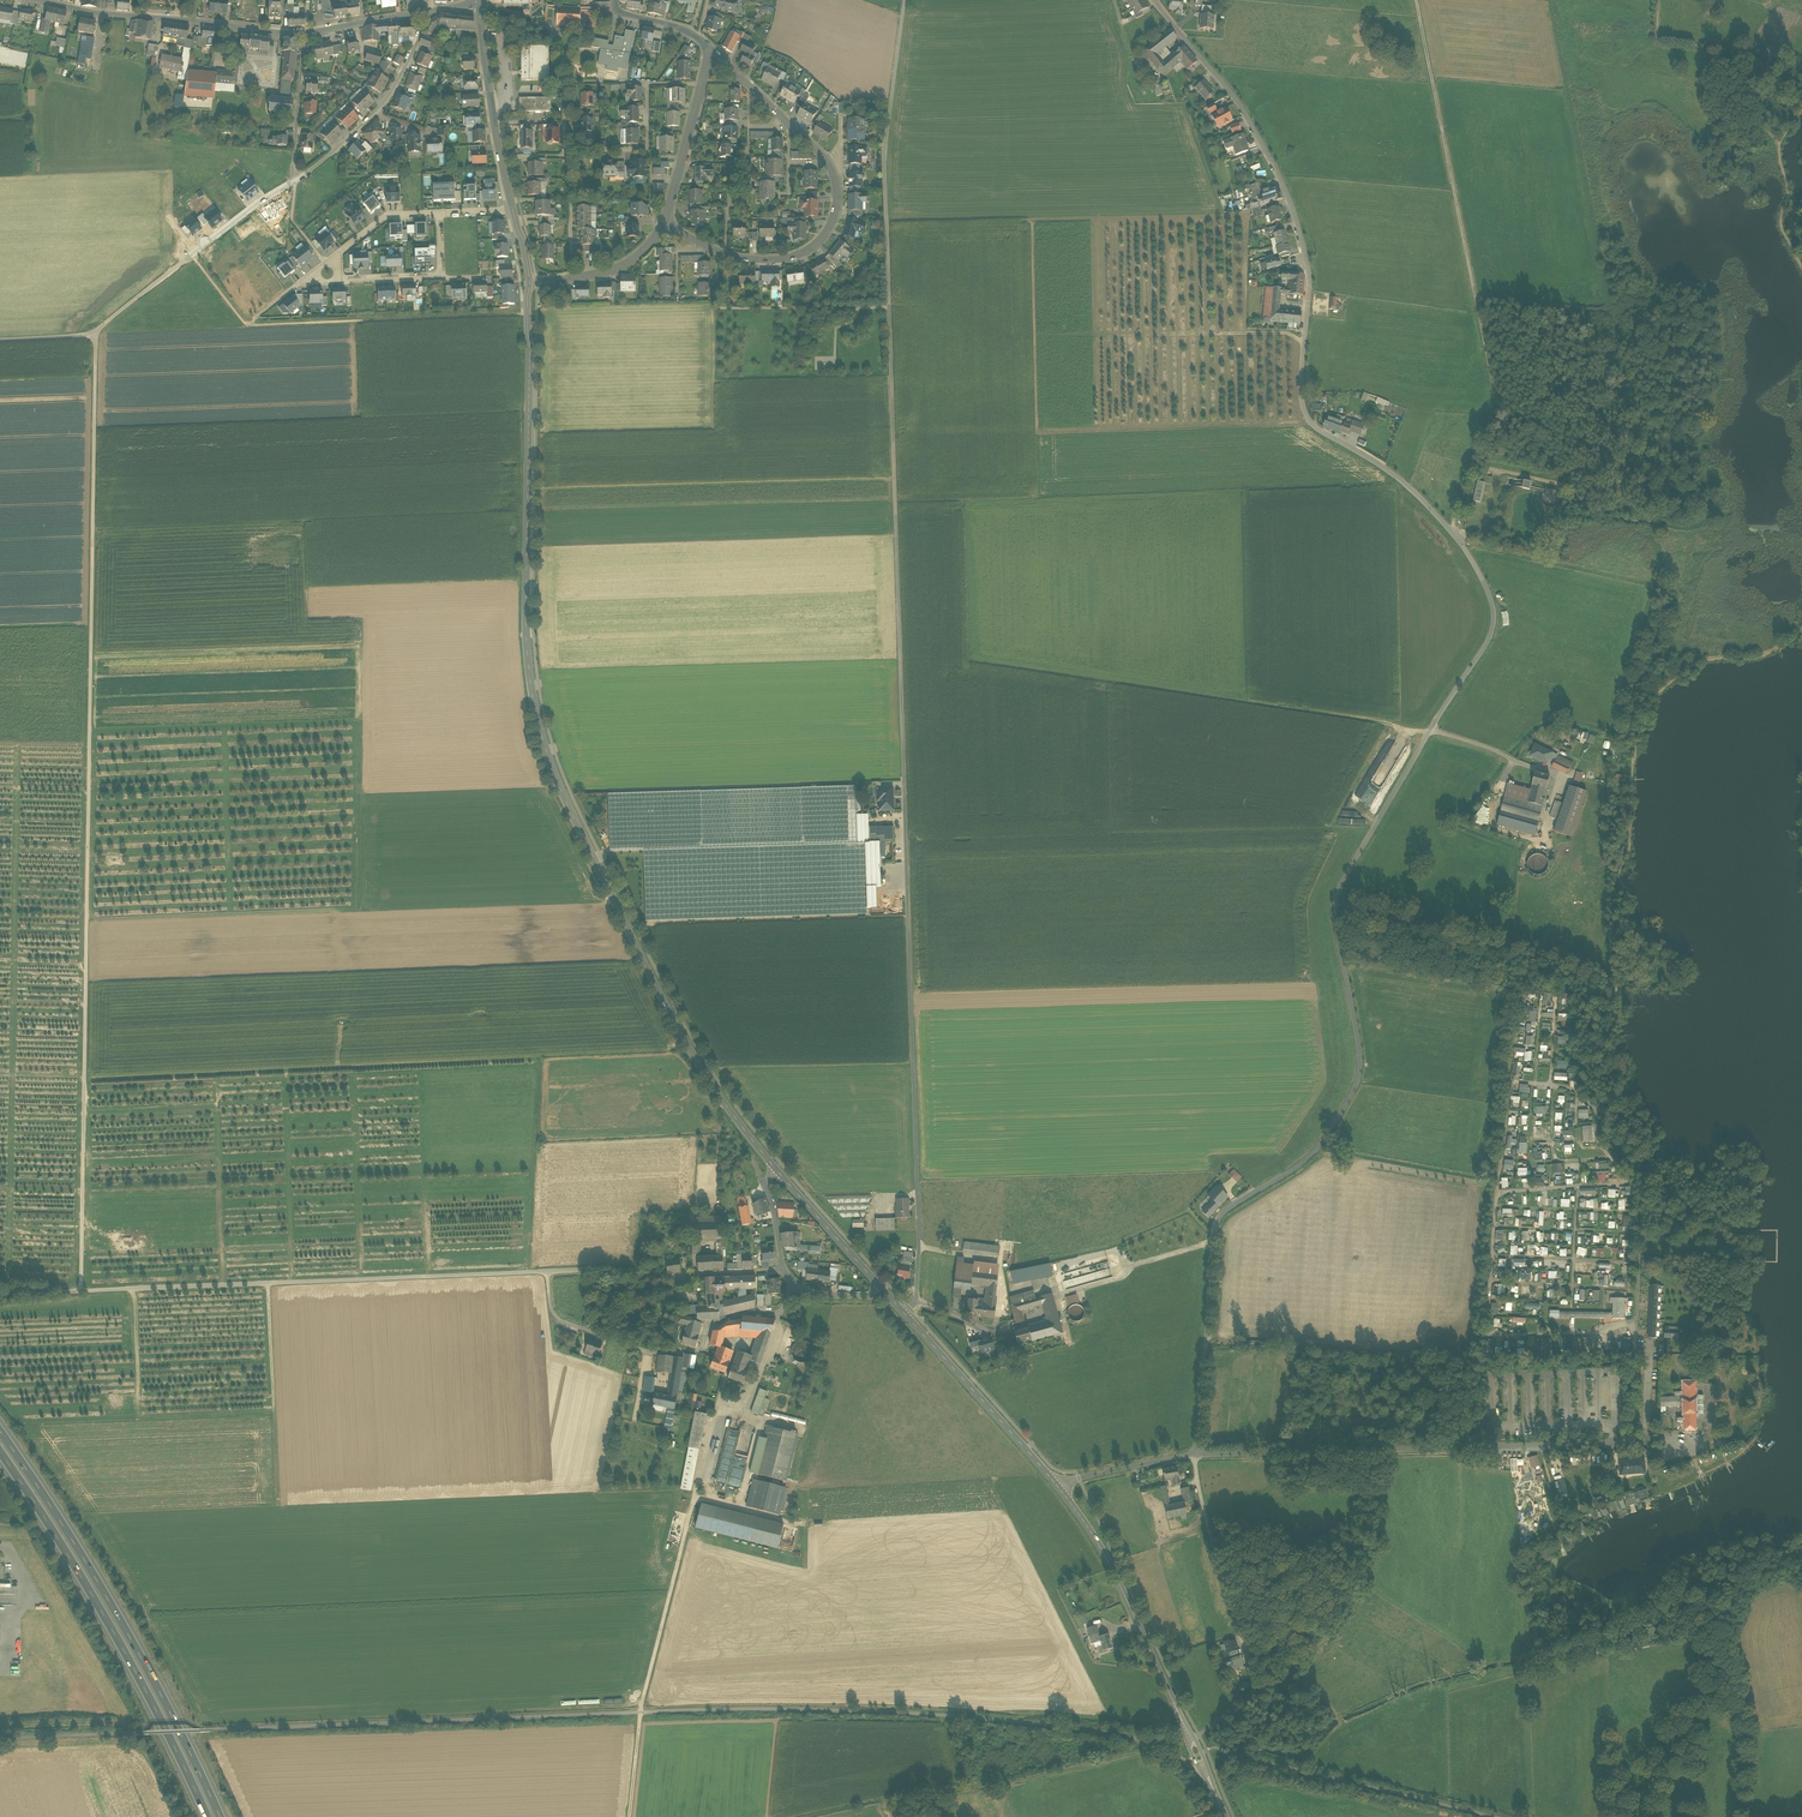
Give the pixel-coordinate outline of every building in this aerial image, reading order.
[(128,12),(130,0),(117,0),(116,10),(128,12)] [(218,13),(219,0),(218,0),(211,0),(210,2),(209,12),(218,13)] [(227,1),(219,0),(218,13),(226,14),(227,4),(228,1),(227,1)] [(281,16),(282,0),(269,0),(268,15),(281,16)] [(325,20),(334,18),(333,8),(340,7),(340,5),(339,1),(338,1),(329,2),(329,0),(321,0),(321,4),(322,9),(323,17),(325,17),(325,20)] [(407,9),(428,8),(428,0),(406,0),(407,9)] [(529,14),(530,14),(530,13),(530,11),(530,10),(530,7),(531,6),(532,7),(532,6),(531,5),(532,4),(534,4),(534,5),(535,5),(535,4),(537,3),(538,4),(538,3),(538,2),(539,0),(540,1),(540,0),(494,0),(494,2),(497,2),(497,4),(501,4),(501,2),(504,3),(504,5),(503,5),(503,6),(504,6),(504,7),(505,7),(505,8),(506,8),(506,7),(510,7),(509,8),(511,8),(511,7),(514,7),(514,8),(515,8),(515,7),(519,7),(519,8),(520,8),(520,7),(524,7),(524,10),(523,10),(524,10),(524,13),(523,13),(524,14),(529,14)] [(627,4),(627,8),(639,10),(640,11),(643,11),(644,6),(641,6),(641,1),(641,0),(629,0),(627,4)] [(693,13),(696,0),(677,0),(676,1),(686,3),(689,4),(687,12),(693,13)] [(734,7),(736,2),(735,2),(726,0),(717,0),(715,7),(725,9),(726,11),(732,12),(733,12),(734,7)] [(1136,15),(1141,12),(1147,8),(1142,0),(1129,0),(1128,1),(1128,2),(1136,14),(1136,15)] [(1182,11),(1183,1),(1183,0),(1170,0),(1170,10),(1175,10),(1181,11),(1182,11)] [(1211,13),(1211,7),(1202,6),(1202,0),(1196,0),(1195,6),(1196,6),(1202,6),(1201,12),(1211,13)] [(656,3),(656,5),(661,6),(659,15),(664,16),(666,6),(661,5),(661,4),(656,3)] [(648,13),(659,15),(661,6),(656,5),(650,4),(648,13)] [(359,15),(358,5),(351,6),(345,6),(347,17),(359,15)] [(333,8),(334,18),(347,17),(345,6),(340,7),(333,8)] [(11,21),(13,11),(0,8),(0,19),(11,21)] [(50,22),(55,23),(58,10),(48,8),(46,20),(46,21),(48,21),(50,22)] [(557,24),(581,26),(581,10),(557,9),(557,24)] [(19,19),(32,21),(34,13),(20,10),(20,12),(19,19)] [(55,23),(59,23),(64,25),(67,12),(58,10),(55,23)] [(296,15),(295,26),(305,26),(305,10),(299,10),(298,10),(298,14),(296,15)] [(450,30),(457,31),(458,18),(450,17),(450,16),(441,15),(439,25),(439,28),(445,29),(444,35),(450,36),(450,30)] [(1200,29),(1211,30),(1211,25),(1213,25),(1214,16),(1201,15),(1200,29)] [(711,31),(716,32),(717,28),(719,28),(721,20),(720,20),(712,18),(710,17),(709,22),(708,22),(707,29),(711,30),(711,31)] [(435,18),(431,20),(434,27),(439,28),(439,25),(438,25),(435,18)] [(474,20),(458,18),(457,31),(464,31),(475,32),(474,20)] [(78,32),(93,35),(95,23),(80,20),(78,32)] [(431,35),(434,27),(431,20),(430,20),(427,27),(425,32),(431,35)] [(135,37),(141,38),(141,33),(143,33),(145,21),(137,21),(135,34),(135,37)] [(153,22),(145,21),(143,33),(141,33),(141,38),(150,40),(153,22)] [(415,22),(398,23),(398,33),(398,39),(415,38),(415,22)] [(178,39),(179,35),(180,30),(173,29),(174,24),(165,23),(163,36),(176,39),(178,39)] [(396,33),(398,33),(398,23),(388,24),(388,32),(388,34),(396,33)] [(178,39),(182,40),(186,41),(186,39),(189,26),(174,24),(173,29),(180,30),(179,35),(178,39)] [(383,32),(388,32),(388,24),(370,27),(370,33),(379,32),(381,32),(381,33),(383,33),(383,32)] [(202,37),(209,38),(213,39),(214,38),(215,29),(203,27),(202,37)] [(379,42),(379,32),(370,33),(370,27),(365,27),(363,41),(379,42)] [(646,40),(653,42),(653,38),(655,31),(644,29),(642,40),(646,40)] [(1149,59),(1150,59),(1165,48),(1177,38),(1170,30),(1139,54),(1145,62),(1149,59)] [(456,41),(462,42),(464,31),(457,31),(456,41)] [(634,32),(626,31),(624,38),(625,38),(622,52),(630,54),(634,32)] [(655,31),(653,38),(661,40),(663,33),(655,31)] [(726,50),(732,52),(737,41),(740,36),(739,36),(730,32),(723,47),(727,49),(726,50)] [(750,37),(745,34),(740,43),(744,45),(745,42),(747,43),(750,37)] [(176,39),(163,36),(161,41),(177,45),(178,39),(176,39)] [(259,52),(264,52),(264,51),(268,51),(270,39),(241,36),(240,48),(241,48),(240,50),(245,50),(246,49),(259,50),(259,52)] [(437,48),(431,46),(433,40),(429,38),(423,36),(420,44),(429,48),(436,51),(437,48)] [(81,41),(81,46),(93,48),(95,38),(87,37),(86,42),(81,41)] [(209,38),(202,37),(198,37),(197,43),(198,47),(205,48),(205,45),(208,45),(209,38)] [(615,37),(613,46),(613,50),(601,48),(601,49),(598,64),(607,65),(606,69),(618,72),(618,67),(627,69),(630,54),(622,52),(625,38),(624,38),(615,37)] [(60,47),(65,48),(66,40),(57,38),(56,42),(56,46),(55,46),(60,47)] [(354,53),(354,54),(359,53),(358,44),(356,44),(355,39),(345,41),(348,54),(354,53)] [(592,47),(601,49),(601,48),(613,50),(613,46),(608,45),(609,42),(593,39),(592,47)] [(295,53),(296,53),(297,50),(295,50),(296,42),(284,40),(283,52),(284,52),(295,53)] [(323,59),(323,63),(328,62),(329,57),(333,56),(332,47),(331,42),(325,43),(326,45),(314,47),(316,58),(322,56),(323,59)] [(740,52),(745,55),(745,54),(751,56),(755,47),(747,43),(745,42),(744,45),(740,52)] [(332,47),(333,56),(338,55),(339,52),(340,46),(340,45),(332,47)] [(679,54),(683,57),(689,48),(685,45),(679,54)] [(91,60),(93,48),(81,46),(78,58),(86,59),(91,60)] [(1184,46),(1175,54),(1181,62),(1184,65),(1187,70),(1188,70),(1192,66),(1197,62),(1184,46)] [(522,81),(549,81),(549,80),(549,48),(549,47),(522,47),(522,81)] [(182,59),(180,72),(184,73),(187,73),(187,72),(191,50),(184,48),(182,59)] [(1150,59),(1153,63),(1159,58),(1168,51),(1165,48),(1150,59)] [(365,60),(379,65),(382,55),(367,51),(365,60)] [(1171,55),(1168,51),(1159,58),(1153,63),(1157,69),(1163,64),(1162,62),(1171,55)] [(281,80),(282,80),(290,81),(293,81),(296,53),(295,53),(284,52),(281,80)] [(1173,68),(1181,62),(1175,54),(1174,52),(1171,55),(1162,62),(1163,64),(1157,69),(1164,77),(1173,68)] [(417,64),(427,68),(430,61),(430,62),(432,57),(430,56),(424,54),(421,53),(417,64)] [(754,58),(751,56),(745,54),(745,55),(741,63),(750,67),(753,62),(754,58)] [(753,62),(757,64),(761,56),(756,54),(754,58),(753,62)] [(178,72),(179,72),(180,72),(182,59),(162,55),(159,68),(178,72)] [(393,63),(399,66),(403,59),(397,55),(393,63)] [(464,70),(475,70),(475,59),(468,59),(463,59),(463,60),(463,64),(465,64),(465,69),(464,70)] [(679,78),(678,78),(678,79),(684,79),(684,80),(690,80),(691,71),(690,71),(690,68),(691,68),(691,63),(678,62),(678,71),(680,71),(679,78)] [(1173,68),(1176,72),(1184,65),(1181,62),(1173,68)] [(762,81),(774,87),(778,78),(781,74),(780,73),(776,71),(778,70),(777,69),(776,71),(769,68),(770,66),(764,63),(758,73),(764,76),(762,81)] [(384,74),(387,69),(380,65),(377,70),(384,74)] [(1186,71),(1189,74),(1195,70),(1192,66),(1188,70),(1187,70),(1186,71)] [(632,67),(631,78),(640,79),(641,71),(640,71),(640,74),(636,74),(637,68),(632,67)] [(422,77),(424,77),(426,71),(426,70),(420,68),(417,75),(422,77)] [(1149,68),(1147,70),(1158,83),(1160,82),(1149,68)] [(1142,74),(1152,85),(1158,83),(1147,70),(1142,74)] [(778,78),(783,81),(784,79),(786,74),(781,71),(780,73),(781,74),(778,78)] [(179,76),(179,72),(178,72),(177,79),(186,81),(188,72),(187,72),(187,73),(184,73),(183,77),(179,76)] [(184,96),(214,98),(215,91),(215,83),(216,74),(188,72),(186,81),(184,96)] [(374,73),(370,79),(384,87),(388,81),(374,73)] [(409,88),(416,91),(418,85),(419,82),(421,82),(422,77),(417,75),(411,73),(406,87),(409,88)] [(215,83),(231,84),(231,75),(228,75),(219,74),(219,75),(216,74),(215,83)] [(380,94),(384,87),(370,79),(367,86),(372,89),(380,94)] [(466,89),(466,90),(478,90),(477,79),(471,79),(465,80),(465,82),(466,89)] [(288,100),(290,81),(282,80),(279,99),(270,98),(268,111),(291,114),(292,101),(288,100)] [(1190,86),(1193,89),(1196,87),(1200,83),(1197,80),(1190,86)] [(306,92),(317,93),(318,82),(312,81),(312,82),(306,82),(306,92)] [(1196,87),(1206,99),(1208,97),(1209,97),(1211,96),(1210,95),(1213,93),(1203,81),(1200,83),(1196,87)] [(235,85),(221,84),(220,91),(234,93),(235,85)] [(780,96),(787,100),(794,88),(787,84),(784,89),(780,96)] [(1154,86),(1154,87),(1157,96),(1162,94),(1159,85),(1155,86),(1154,86)] [(366,96),(370,92),(362,88),(360,90),(362,92),(366,96)] [(631,101),(642,101),(642,88),(636,88),(628,88),(628,94),(631,94),(631,101)] [(800,92),(794,88),(787,100),(794,104),(798,96),(800,92)] [(670,99),(670,103),(671,103),(679,103),(683,103),(683,97),(685,97),(684,90),(675,90),(675,91),(668,91),(668,99),(670,99)] [(731,102),(740,102),(740,90),(731,90),(731,102)] [(362,92),(357,97),(368,108),(373,103),(366,96),(362,92)] [(408,101),(412,103),(415,96),(407,93),(405,92),(403,97),(409,99),(408,101)] [(584,106),(585,107),(587,107),(588,106),(588,105),(593,105),(593,94),(582,94),(582,105),(584,105),(584,106)] [(809,97),(804,94),(801,98),(797,105),(802,108),(804,105),(809,97)] [(182,108),(184,96),(175,95),(174,107),(182,108)] [(393,107),(405,111),(405,108),(408,101),(409,99),(403,97),(397,95),(393,107)] [(362,113),(368,108),(357,97),(352,102),(356,107),(362,113)] [(463,105),(463,108),(480,107),(479,97),(470,97),(463,98),(463,99),(463,105)] [(520,112),(551,112),(550,99),(520,99),(520,112)] [(350,100),(347,103),(353,109),(356,107),(352,102),(350,100)] [(305,114),(315,115),(316,102),(310,102),(310,104),(305,104),(304,108),(305,108),(305,114)] [(833,113),(843,113),(843,102),(833,102),(833,113)] [(351,112),(353,109),(347,103),(344,105),(347,108),(351,112)] [(1206,107),(1210,113),(1217,110),(1213,103),(1206,107)] [(798,116),(810,123),(816,112),(809,108),(808,109),(804,107),(805,105),(804,105),(802,108),(798,116)] [(347,108),(342,113),(352,124),(358,119),(351,112),(347,108)] [(630,122),(638,122),(638,108),(621,109),(621,116),(627,116),(627,122),(630,122)] [(1211,115),(1218,129),(1233,121),(1225,108),(1211,115)] [(738,120),(738,109),(725,109),(725,120),(730,120),(738,120)] [(339,110),(331,118),(333,120),(335,117),(336,118),(342,113),(339,110)] [(347,130),(352,124),(342,113),(336,118),(341,124),(347,130)] [(669,126),(679,126),(679,120),(678,120),(678,113),(679,113),(671,113),(668,113),(668,121),(669,121),(669,126),(668,126),(669,126)] [(466,124),(466,125),(477,125),(480,125),(480,114),(466,115),(466,117),(466,124)] [(335,117),(333,120),(339,126),(341,124),(336,118),(335,117)] [(331,118),(323,126),(326,128),(331,123),(330,122),(333,120),(331,118)] [(864,127),(864,123),(859,123),(859,119),(849,119),(849,140),(857,140),(857,138),(864,138),(864,127)] [(336,129),(339,126),(333,120),(330,122),(331,123),(336,129)] [(583,132),(591,132),(591,127),(593,127),(594,126),(594,124),(593,123),(593,120),(582,120),(582,132),(583,132)] [(331,123),(326,128),(337,140),(342,134),(336,129),(331,123)] [(813,133),(826,141),(832,130),(819,123),(816,127),(813,133)] [(1230,126),(1232,134),(1241,131),(1238,123),(1230,126)] [(363,135),(371,144),(376,139),(380,139),(380,131),(377,128),(377,126),(375,124),(373,124),(363,135)] [(315,133),(317,135),(320,132),(320,133),(326,128),(323,126),(315,133)] [(726,139),(737,139),(737,127),(726,128),(724,128),(724,134),(726,134),(726,139)] [(331,145),(337,140),(326,128),(320,133),(320,134),(325,139),(331,145)] [(401,143),(401,141),(401,130),(396,130),(396,129),(392,129),(392,131),(390,131),(390,137),(390,142),(391,142),(394,142),(395,142),(395,143),(397,144),(398,145),(400,144),(401,143)] [(438,137),(444,138),(446,138),(445,132),(445,130),(439,130),(437,129),(438,137)] [(474,143),(473,133),(468,133),(468,129),(467,129),(466,129),(466,133),(468,138),(468,144),(474,143)] [(547,132),(547,137),(548,139),(548,142),(549,144),(551,144),(553,142),(559,142),(559,130),(554,130),(547,130),(547,132)] [(626,130),(626,132),(626,144),(638,144),(638,130),(630,130),(626,130)] [(521,148),(532,148),(532,142),(533,142),(533,131),(528,131),(521,131),(521,132),(521,148)] [(317,135),(323,142),(325,139),(320,134),(320,133),(320,132),(317,135)] [(473,133),(474,143),(486,142),(485,132),(477,132),(473,132),(473,133)] [(415,152),(421,152),(420,136),(416,136),(416,134),(408,135),(409,145),(409,149),(414,149),(415,152)] [(1233,145),(1237,155),(1248,151),(1245,144),(1247,144),(1243,134),(1230,139),(1223,141),(1226,150),(1226,149),(1226,148),(1233,145)] [(304,148),(311,149),(311,143),(312,143),(313,136),(312,136),(305,135),(303,135),(302,140),(301,148),(304,148)] [(277,137),(277,138),(277,145),(277,146),(287,146),(287,138),(277,137)] [(660,152),(673,152),(673,138),(660,138),(660,152)] [(782,151),(783,151),(783,139),(779,139),(777,139),(774,139),(772,139),(772,140),(773,140),(773,145),(772,145),(772,151),(782,151)] [(433,153),(439,153),(438,152),(443,152),(442,141),(438,141),(438,140),(432,140),(432,141),(428,141),(428,153),(433,153)] [(365,152),(367,154),(372,149),(365,142),(360,147),(365,151),(365,152)] [(348,150),(357,159),(361,156),(362,155),(361,155),(365,152),(365,151),(360,147),(356,143),(348,150)] [(724,157),(726,158),(727,156),(729,157),(734,157),(734,154),(733,154),(733,152),(735,152),(735,148),(731,146),(721,146),(721,148),(719,151),(721,152),(721,157),(724,157)] [(859,163),(861,163),(861,159),(861,154),(866,154),(866,147),(849,147),(849,153),(850,153),(850,163),(859,163)] [(275,149),(274,158),(285,158),(285,150),(275,149)] [(475,162),(477,164),(487,163),(486,152),(480,153),(480,152),(473,152),(473,156),(475,158),(475,162)] [(273,166),(271,169),(285,177),(286,174),(285,173),(285,158),(274,158),(273,158),(273,166)] [(606,177),(610,177),(611,176),(617,176),(617,173),(617,162),(617,161),(613,161),(613,160),(603,160),(603,176),(605,176),(606,177)] [(632,177),(646,177),(646,161),(638,161),(637,160),(636,160),(635,161),(635,163),(636,163),(636,166),(632,166),(628,166),(628,177),(629,177),(632,177)] [(774,175),(783,175),(783,161),(782,161),(771,161),(766,161),(766,167),(768,167),(768,175),(766,175),(774,175)] [(529,175),(542,175),(542,163),(537,163),(529,163),(529,175)] [(706,182),(707,182),(707,174),(713,174),(713,168),(696,168),(696,182),(706,182)] [(282,180),(285,177),(271,169),(270,171),(262,176),(263,177),(268,185),(269,186),(280,179),(282,180)] [(805,188),(817,188),(817,171),(805,171),(805,188)] [(850,177),(849,177),(849,183),(850,183),(850,187),(859,187),(862,187),(862,180),(863,180),(864,178),(864,175),(863,174),(862,174),(862,173),(860,173),(850,173),(850,177)] [(261,190),(268,185),(263,177),(254,182),(261,190)] [(243,187),(238,191),(247,202),(259,193),(250,182),(249,182),(243,187)] [(760,200),(774,200),(774,194),(773,194),(773,182),(760,182),(760,200)] [(537,195),(541,195),(541,183),(535,183),(528,183),(528,195),(537,195)] [(437,191),(433,191),(434,202),(452,201),(455,201),(455,195),(455,192),(455,184),(437,185),(437,191)] [(484,185),(483,185),(484,200),(496,199),(495,194),(495,185),(494,185),(484,185)] [(464,186),(464,200),(476,200),(476,194),(476,186),(464,186)] [(1258,198),(1261,205),(1283,198),(1279,187),(1270,190),(1270,188),(1261,191),(1262,195),(1261,196),(1258,198)] [(386,189),(386,202),(399,201),(399,189),(386,189)] [(1252,194),(1253,198),(1260,196),(1258,189),(1252,191),(1253,194),(1252,194)] [(234,190),(228,195),(230,197),(231,197),(237,205),(242,201),(234,190)] [(455,201),(452,201),(452,203),(461,202),(460,191),(455,192),(455,195),(455,201)] [(698,204),(701,204),(701,196),(700,196),(700,191),(701,191),(690,191),(690,204),(698,204)] [(849,210),(849,211),(861,211),(861,201),(866,201),(866,195),(850,195),(850,205),(849,205),(849,210)] [(230,197),(220,206),(228,216),(239,207),(237,205),(231,197),(230,197)] [(373,197),(363,204),(370,214),(380,206),(373,197)] [(287,207),(282,198),(274,203),(279,211),(287,207)] [(815,216),(817,216),(817,201),(804,201),(802,201),(802,208),(806,208),(806,211),(811,211),(811,216),(815,216)] [(264,208),(265,210),(271,220),(271,221),(281,215),(279,211),(274,203),(273,202),(264,208)] [(540,215),(554,215),(554,210),(549,210),(549,202),(545,202),(537,202),(537,215),(540,215)] [(353,206),(354,207),(355,207),(360,214),(364,211),(357,203),(353,206)] [(633,217),(648,216),(648,211),(647,211),(647,207),(642,207),(642,205),(635,205),(635,209),(630,209),(630,214),(632,214),(632,217),(633,217)] [(348,213),(345,214),(350,220),(354,226),(355,226),(364,219),(360,214),(355,207),(354,207),(351,210),(351,209),(347,212),(348,213)] [(1251,209),(1253,218),(1261,216),(1258,207),(1251,209)] [(1268,210),(1271,223),(1281,220),(1279,212),(1280,212),(1279,207),(1268,210)] [(266,223),(271,220),(265,210),(259,214),(266,223)] [(214,211),(206,218),(204,218),(207,222),(212,228),(222,221),(214,211)] [(692,225),(704,225),(704,216),(707,216),(707,211),(695,211),(690,211),(690,216),(691,216),(691,221),(692,221),(692,225)] [(203,226),(207,222),(204,218),(206,218),(203,214),(197,218),(203,226)] [(184,226),(191,235),(193,237),(202,229),(193,219),(184,226)] [(852,237),(853,237),(855,230),(856,229),(859,230),(859,231),(863,232),(865,223),(849,219),(844,235),(851,237),(852,237)] [(504,222),(493,222),(493,234),(503,234),(502,234),(504,233),(504,230),(505,230),(505,225),(504,225),(504,222)] [(415,234),(415,238),(423,238),(423,237),(427,237),(426,223),(415,224),(415,225),(415,229),(415,234)] [(733,236),(746,236),(746,233),(746,224),(733,225),(733,236)] [(794,239),(806,239),(806,224),(805,224),(792,224),(789,224),(789,231),(794,231),(794,239)] [(402,225),(389,225),(389,228),(389,231),(389,237),(394,237),(394,238),(402,238),(402,231),(402,225)] [(407,235),(414,234),(414,229),(415,229),(415,225),(406,226),(407,231),(407,235)] [(627,237),(639,237),(639,225),(633,225),(627,225),(627,237)] [(760,237),(774,237),(774,225),(760,225),(760,237)] [(187,238),(191,235),(184,226),(181,229),(187,238)] [(549,236),(551,236),(551,226),(540,226),(540,236),(544,236),(549,236)] [(385,231),(385,241),(394,241),(394,238),(394,237),(389,237),(389,231),(389,228),(387,228),(387,231),(385,231)] [(1275,238),(1277,246),(1288,244),(1286,236),(1285,236),(1284,233),(1285,232),(1284,230),(1279,232),(1274,233),(1275,238)] [(329,232),(326,234),(333,243),(336,240),(329,232)] [(326,234),(325,233),(320,236),(320,237),(315,241),(320,246),(323,251),(326,248),(330,245),(333,243),(326,234)] [(838,261),(840,259),(844,254),(848,257),(853,252),(840,241),(830,254),(836,259),(838,261)] [(1290,251),(1288,244),(1277,246),(1276,247),(1277,253),(1278,254),(1281,254),(1289,251),(1290,251)] [(304,247),(311,256),(314,254),(307,245),(304,247)] [(497,254),(497,257),(508,257),(507,245),(497,245),(497,248),(496,249),(496,254),(497,254)] [(543,259),(554,259),(554,246),(553,246),(544,246),(543,246),(543,259)] [(298,252),(307,264),(309,262),(309,261),(313,258),(311,256),(304,247),(298,252)] [(415,265),(429,264),(429,257),(429,250),(428,250),(415,251),(415,257),(415,265)] [(307,264),(298,252),(292,256),(292,257),(299,265),(301,268),(305,265),(307,264)] [(358,268),(363,268),(363,267),(367,267),(367,263),(367,254),(366,254),(360,254),(354,255),(354,265),(354,268),(358,268)] [(830,254),(827,256),(833,263),(836,259),(830,254)] [(844,262),(848,257),(844,254),(840,259),(844,262)] [(660,256),(660,261),(660,262),(662,262),(662,266),(662,271),(672,271),(672,255),(665,255),(660,255),(660,256)] [(1274,255),(1264,258),(1265,261),(1265,262),(1267,269),(1281,266),(1281,264),(1281,261),(1280,261),(1279,260),(1275,261),(1275,259),(1274,259),(1274,255)] [(400,256),(386,257),(386,266),(386,267),(401,266),(400,260),(400,256)] [(833,264),(833,263),(827,256),(824,259),(830,266),(833,264)] [(290,260),(296,268),(299,265),(292,257),(289,259),(290,260)] [(809,266),(815,276),(818,274),(817,273),(825,269),(825,270),(829,269),(823,259),(820,261),(821,262),(816,264),(815,263),(809,266)] [(287,263),(294,271),(297,269),(296,268),(290,260),(287,263)] [(278,274),(284,282),(289,277),(288,276),(290,274),(294,271),(287,263),(284,265),(283,264),(282,265),(277,269),(280,273),(278,274)] [(698,275),(711,275),(711,263),(704,263),(700,263),(698,263),(698,264),(698,270),(699,270),(699,275),(698,275)] [(513,277),(513,267),(505,268),(500,268),(501,277),(513,277)] [(786,271),(788,282),(804,280),(804,276),(803,268),(786,271)] [(772,287),(779,287),(779,281),(779,278),(779,272),(779,271),(770,271),(770,272),(763,272),(763,282),(772,282),(772,287)] [(748,284),(755,284),(755,282),(755,272),(740,272),(740,284),(740,282),(748,282),(748,284)] [(1288,285),(1303,286),(1304,275),(1282,273),(1281,279),(1288,280),(1288,285)] [(628,291),(636,291),(636,276),(630,276),(630,277),(621,277),(621,276),(621,284),(621,290),(628,290),(628,291)] [(660,297),(672,297),(672,278),(660,278),(660,297)] [(474,293),(487,293),(487,287),(487,282),(474,283),(474,293)] [(462,299),(467,299),(467,294),(466,294),(467,292),(466,283),(453,284),(453,286),(452,286),(452,296),(452,299),(458,299),(457,297),(462,297),(462,299)] [(603,298),(612,298),(612,292),(611,284),(598,284),(598,295),(603,295),(603,298)] [(699,296),(711,296),(711,284),(699,284),(699,296)] [(411,296),(415,296),(415,285),(402,286),(402,296),(407,296),(407,297),(411,297),(411,296)] [(1303,295),(1303,286),(1288,285),(1288,289),(1273,288),(1272,302),(1272,306),(1279,307),(1280,294),(1303,295)] [(508,286),(502,286),(503,304),(509,304),(514,304),(514,286),(508,286)] [(387,300),(395,299),(395,293),(394,287),(386,288),(387,300)] [(577,297),(589,297),(589,287),(577,287),(577,290),(577,297)] [(1266,287),(1265,301),(1272,302),(1273,288),(1266,287)] [(345,288),(332,289),(333,300),(336,300),(336,301),(341,301),(341,300),(345,300),(345,288)] [(387,300),(386,288),(378,288),(378,294),(378,300),(387,300)] [(322,303),(322,297),(321,290),(318,290),(318,289),(313,289),(313,290),(309,291),(310,303),(312,303),(322,303)] [(292,297),(299,306),(303,306),(302,295),(294,295),(292,297)] [(292,297),(282,304),(289,313),(293,313),(298,309),(299,306),(292,297)] [(1272,306),(1272,302),(1265,301),(1263,314),(1263,321),(1262,321),(1264,322),(1270,323),(1271,321),(1270,321),(1272,306)] [(1279,312),(1279,307),(1272,306),(1270,321),(1271,321),(1288,323),(1294,324),(1300,324),(1301,310),(1284,309),(1282,310),(1282,313),(1279,312)] [(1376,402),(1384,406),(1387,401),(1378,397),(1376,402)] [(1340,432),(1344,423),(1336,420),(1333,419),(1327,417),(1324,426),(1340,432)] [(1347,419),(1346,423),(1352,426),(1351,429),(1353,430),(1352,432),(1357,433),(1359,428),(1363,429),(1365,425),(1352,420),(1347,419)] [(1348,435),(1351,429),(1352,426),(1346,423),(1344,423),(1340,432),(1348,435)] [(1531,482),(1509,477),(1507,484),(1522,488),(1522,489),(1530,490),(1531,482)] [(1473,501),(1480,502),(1484,486),(1477,484),(1473,501)] [(1546,490),(1531,487),(1530,489),(1543,493),(1542,495),(1541,500),(1542,502),(1545,506),(1550,508),(1556,506),(1559,503),(1560,498),(1559,493),(1555,490),(1550,489),(1546,490)] [(1589,734),(1582,731),(1580,738),(1587,740),(1589,734)] [(1535,745),(1532,752),(1534,753),(1532,757),(1546,764),(1549,760),(1552,753),(1551,753),(1535,745)] [(1558,755),(1552,752),(1551,753),(1552,753),(1549,760),(1554,762),(1555,760),(1558,755)] [(1573,763),(1558,755),(1555,760),(1571,768),(1573,763)] [(1568,774),(1571,768),(1555,760),(1554,762),(1552,766),(1568,774)] [(1582,773),(1577,771),(1573,784),(1579,786),(1582,773)] [(1532,785),(1547,789),(1550,777),(1535,773),(1532,785)] [(1617,783),(1622,783),(1622,781),(1626,781),(1626,775),(1617,775),(1617,783)] [(1538,823),(1542,807),(1528,803),(1531,790),(1508,784),(1500,813),(1538,823)] [(1532,785),(1531,790),(1528,803),(1542,807),(1547,789),(1532,785)] [(644,850),(646,921),(867,914),(867,908),(865,843),(869,843),(869,842),(870,842),(869,828),(868,814),(856,815),(855,786),(701,791),(608,794),(610,851),(644,850)] [(1554,831),(1571,837),(1587,791),(1570,786),(1563,804),(1558,820),(1554,831)] [(880,801),(880,810),(893,809),(893,801),(892,801),(892,793),(892,788),(881,788),(878,788),(878,789),(878,801),(880,801)] [(1550,817),(1558,820),(1563,804),(1555,801),(1550,817)] [(1497,824),(1535,835),(1538,823),(1500,813),(1497,824)] [(869,828),(870,842),(880,842),(894,842),(893,827),(869,828)] [(881,887),(880,842),(870,842),(869,842),(869,843),(865,843),(867,908),(877,907),(876,887),(881,887)] [(1528,862),(1527,866),(1529,870),(1532,873),(1535,875),(1540,875),(1543,873),(1546,871),(1548,867),(1548,863),(1547,859),(1544,856),(1540,854),(1536,854),(1532,856),(1529,858),(1528,862)] [(1662,967),(1671,974),(1673,972),(1665,965),(1662,967)] [(1543,1005),(1552,1006),(1552,996),(1543,995),(1543,1005)] [(1548,1010),(1548,1013),(1542,1013),(1542,1018),(1553,1017),(1553,1009),(1548,1010)] [(1526,1045),(1534,1045),(1533,1036),(1525,1036),(1526,1045)] [(1535,1054),(1532,1054),(1532,1051),(1525,1051),(1525,1061),(1534,1061),(1535,1054)] [(1565,1112),(1575,1112),(1575,1103),(1566,1102),(1565,1112)] [(1579,1109),(1579,1119),(1593,1119),(1593,1116),(1589,1115),(1589,1110),(1579,1109)] [(1593,1142),(1592,1130),(1584,1131),(1585,1142),(1593,1142)] [(1528,1153),(1528,1143),(1519,1142),(1519,1153),(1528,1153)] [(1534,1152),(1534,1161),(1543,1160),(1543,1152),(1534,1152)] [(1514,1169),(1514,1160),(1504,1160),(1504,1169),(1514,1169)] [(1517,1176),(1531,1175),(1531,1171),(1527,1171),(1527,1163),(1522,1163),(1522,1168),(1517,1168),(1517,1176)] [(1562,1173),(1562,1164),(1553,1164),(1553,1173),(1562,1173)] [(1598,1182),(1605,1182),(1605,1178),(1609,1178),(1609,1171),(1597,1172),(1598,1182)] [(1241,1178),(1237,1173),(1231,1178),(1236,1183),(1240,1179),(1241,1178)] [(1213,1200),(1219,1206),(1227,1197),(1216,1186),(1208,1195),(1213,1200)] [(1635,1186),(1626,1186),(1626,1191),(1621,1191),(1621,1195),(1635,1196),(1635,1186)] [(1616,1198),(1616,1189),(1608,1189),(1608,1197),(1616,1198)] [(824,1197),(842,1218),(864,1217),(871,1195),(824,1197)] [(738,1201),(739,1208),(746,1207),(746,1206),(744,1199),(738,1201)] [(753,1203),(757,1216),(771,1211),(766,1199),(753,1203)] [(897,1199),(897,1218),(909,1218),(908,1199),(897,1199)] [(1561,1207),(1570,1207),(1570,1199),(1561,1199),(1561,1207)] [(1594,1207),(1594,1199),(1590,1199),(1590,1201),(1586,1201),(1586,1207),(1594,1207)] [(1209,1204),(1215,1210),(1219,1206),(1213,1200),(1209,1204)] [(779,1216),(793,1217),(794,1204),(778,1203),(779,1216)] [(1202,1211),(1208,1217),(1215,1210),(1209,1204),(1202,1211)] [(748,1219),(746,1207),(739,1208),(743,1226),(757,1223),(756,1222),(754,1221),(754,1219),(751,1219),(748,1219)] [(672,1222),(694,1223),(694,1218),(694,1216),(672,1215),(672,1222)] [(694,1223),(693,1225),(721,1224),(720,1217),(694,1218),(694,1223)] [(875,1219),(876,1231),(895,1230),(895,1218),(875,1219)] [(721,1238),(721,1224),(693,1225),(693,1239),(700,1239),(716,1238),(721,1238)] [(796,1251),(799,1251),(799,1246),(798,1242),(798,1233),(793,1233),(781,1234),(782,1246),(786,1247),(797,1249),(796,1251)] [(970,1243),(969,1253),(992,1256),(994,1246),(970,1243)] [(698,1247),(692,1246),(692,1247),(692,1255),(692,1258),(697,1258),(697,1257),(700,1257),(700,1246),(698,1246),(698,1247)] [(1585,1257),(1587,1249),(1578,1247),(1576,1254),(1585,1257)] [(774,1259),(773,1248),(762,1249),(763,1260),(771,1259),(774,1259)] [(1601,1252),(1605,1252),(1605,1248),(1593,1248),(1593,1256),(1601,1257),(1601,1252)] [(742,1255),(743,1270),(752,1270),(752,1255),(751,1255),(745,1255),(742,1255)] [(697,1258),(698,1271),(713,1270),(713,1269),(712,1256),(700,1257),(697,1257),(697,1258)] [(723,1270),(723,1256),(717,1256),(712,1256),(713,1269),(723,1270)] [(666,1260),(667,1275),(681,1273),(680,1259),(666,1260)] [(1515,1259),(1515,1266),(1525,1267),(1525,1259),(1515,1259)] [(1642,1270),(1651,1270),(1651,1261),(1643,1260),(1642,1270)] [(974,1261),(973,1266),(972,1272),(998,1275),(999,1265),(974,1261)] [(798,1270),(806,1270),(806,1262),(798,1262),(797,1270),(798,1270)] [(1588,1272),(1588,1263),(1577,1263),(1577,1271),(1588,1272)] [(1605,1272),(1605,1268),(1610,1268),(1610,1264),(1600,1263),(1600,1271),(1605,1272)] [(973,1266),(963,1264),(956,1264),(955,1277),(971,1279),(972,1272),(973,1266)] [(1010,1272),(1012,1280),(1052,1272),(1050,1264),(1010,1272)] [(903,1277),(908,1279),(910,1267),(900,1265),(899,1265),(898,1275),(903,1276),(903,1277)] [(817,1271),(813,1270),(808,1269),(808,1270),(807,1278),(807,1279),(816,1280),(817,1271)] [(830,1273),(825,1272),(823,1272),(817,1271),(816,1280),(829,1282),(829,1280),(830,1273)] [(955,1277),(954,1288),(961,1289),(970,1290),(971,1284),(986,1286),(985,1299),(970,1297),(970,1299),(978,1300),(978,1304),(987,1305),(988,1296),(995,1297),(998,1275),(972,1272),(971,1279),(955,1277)] [(1052,1276),(1052,1272),(1012,1280),(1013,1284),(1052,1276)] [(737,1290),(746,1289),(755,1289),(756,1289),(755,1276),(729,1277),(725,1277),(726,1290),(727,1290),(732,1290),(733,1290),(737,1290)] [(726,1294),(726,1290),(725,1277),(714,1278),(715,1295),(722,1295),(726,1295),(726,1294)] [(706,1278),(706,1295),(707,1295),(715,1295),(714,1278),(706,1278)] [(769,1280),(770,1294),(780,1293),(779,1279),(769,1280)] [(1651,1337),(1656,1337),(1656,1331),(1656,1328),(1656,1323),(1656,1320),(1657,1314),(1657,1311),(1657,1306),(1657,1303),(1657,1298),(1658,1294),(1658,1289),(1658,1286),(1651,1285),(1648,1337),(1651,1337)] [(961,1298),(961,1289),(954,1288),(953,1288),(952,1297),(961,1298)] [(738,1299),(746,1297),(746,1289),(737,1290),(738,1299)] [(1580,1290),(1579,1294),(1575,1294),(1574,1300),(1585,1301),(1585,1290),(1580,1290)] [(1600,1301),(1600,1290),(1593,1290),(1593,1297),(1589,1296),(1589,1300),(1600,1301)] [(1022,1295),(1024,1302),(1036,1298),(1034,1291),(1022,1295)] [(1031,1340),(1031,1342),(1062,1333),(1051,1294),(1040,1297),(1042,1304),(1046,1318),(1043,1319),(1045,1325),(1045,1324),(1045,1325),(1029,1329),(1031,1340)] [(1066,1296),(1067,1305),(1079,1303),(1077,1294),(1066,1296)] [(707,1295),(708,1300),(719,1300),(719,1305),(723,1304),(723,1302),(722,1295),(715,1295),(707,1295)] [(755,1308),(755,1295),(746,1297),(738,1299),(723,1302),(723,1304),(719,1305),(708,1306),(709,1308),(715,1308),(715,1309),(719,1309),(719,1316),(725,1315),(725,1316),(729,1314),(729,1313),(732,1313),(732,1312),(742,1310),(743,1310),(746,1310),(755,1308)] [(1010,1298),(1011,1306),(1024,1302),(1022,1295),(1010,1298)] [(996,1297),(995,1297),(988,1296),(987,1305),(978,1304),(977,1313),(976,1313),(976,1314),(976,1316),(994,1318),(997,1297),(996,1297)] [(1036,1298),(1024,1302),(1011,1306),(1014,1319),(1011,1320),(1012,1324),(1024,1321),(1021,1310),(1038,1305),(1036,1298)] [(1613,1303),(1613,1313),(1613,1317),(1613,1319),(1624,1319),(1625,1298),(1610,1298),(1610,1303),(1613,1303)] [(967,1312),(976,1314),(976,1313),(977,1313),(978,1304),(978,1300),(970,1299),(968,1299),(967,1312)] [(1075,1322),(1079,1321),(1083,1319),(1084,1315),(1084,1310),(1081,1307),(1077,1305),(1073,1305),(1069,1308),(1067,1312),(1068,1316),(1070,1320),(1075,1322)] [(703,1319),(709,1319),(709,1308),(708,1306),(697,1306),(697,1313),(697,1317),(689,1317),(688,1320),(695,1321),(695,1320),(703,1319)] [(709,1319),(713,1319),(719,1316),(719,1309),(715,1309),(715,1308),(709,1308),(709,1319)] [(699,1335),(702,1323),(695,1321),(688,1320),(689,1317),(680,1315),(678,1323),(687,1325),(685,1332),(699,1335)] [(741,1330),(760,1332),(770,1334),(776,1319),(742,1316),(741,1330)] [(722,1348),(724,1338),(725,1332),(739,1331),(741,1320),(727,1322),(713,1332),(710,1345),(718,1347),(722,1348)] [(1014,1332),(1017,1343),(1031,1340),(1029,1329),(1028,1328),(1014,1332)] [(741,1330),(739,1331),(738,1337),(755,1339),(749,1355),(752,1356),(753,1354),(753,1349),(760,1332),(741,1330)] [(565,1338),(576,1342),(577,1335),(567,1332),(565,1338)] [(682,1344),(696,1347),(699,1335),(685,1332),(682,1344)] [(762,1357),(770,1334),(760,1332),(753,1349),(753,1354),(762,1357)] [(969,1339),(971,1348),(979,1345),(978,1342),(980,1341),(978,1337),(969,1339)] [(1570,1346),(1576,1346),(1575,1349),(1587,1350),(1587,1342),(1576,1341),(1576,1337),(1571,1337),(1570,1346)] [(1592,1337),(1591,1347),(1598,1348),(1599,1338),(1592,1337)] [(979,1345),(981,1352),(985,1351),(987,1352),(989,1352),(990,1350),(994,1349),(991,1338),(987,1339),(983,1340),(983,1341),(980,1341),(978,1342),(979,1345)] [(1548,1350),(1547,1338),(1537,1338),(1537,1340),(1524,1341),(1525,1348),(1538,1347),(1539,1351),(1548,1350)] [(589,1339),(586,1350),(595,1353),(599,1355),(602,1345),(595,1342),(595,1341),(589,1339)] [(799,1362),(805,1363),(810,1360),(813,1355),(813,1350),(810,1345),(805,1342),(800,1341),(795,1344),(792,1349),(792,1354),(794,1359),(799,1362)] [(733,1352),(722,1348),(718,1347),(714,1358),(729,1363),(733,1352)] [(594,1358),(595,1353),(586,1350),(584,1355),(594,1358)] [(732,1366),(747,1372),(748,1367),(751,1361),(759,1364),(760,1364),(762,1357),(753,1354),(752,1356),(749,1355),(738,1351),(732,1366)] [(683,1358),(682,1367),(688,1368),(695,1369),(697,1356),(690,1354),(684,1353),(683,1358)] [(657,1372),(671,1373),(673,1357),(659,1356),(657,1372)] [(671,1374),(681,1375),(681,1371),(682,1367),(683,1358),(673,1357),(671,1373),(671,1374)] [(711,1368),(725,1373),(729,1363),(714,1358),(711,1368)] [(751,1361),(748,1367),(757,1370),(759,1364),(751,1361)] [(728,1378),(743,1383),(747,1372),(732,1366),(728,1378)] [(682,1402),(687,1372),(681,1371),(681,1375),(680,1382),(679,1386),(676,1402),(682,1402)] [(668,1396),(669,1396),(672,1381),(680,1382),(681,1375),(671,1374),(668,1396)] [(643,1391),(654,1393),(655,1378),(645,1377),(643,1391)] [(664,1407),(668,1408),(675,1409),(676,1402),(679,1386),(680,1382),(672,1381),(669,1396),(668,1396),(667,1395),(664,1407)] [(1684,1397),(1684,1399),(1696,1399),(1696,1395),(1695,1383),(1695,1382),(1683,1383),(1683,1392),(1684,1396),(1684,1397)] [(760,1389),(757,1395),(765,1398),(767,1392),(760,1389)] [(663,1407),(664,1407),(667,1395),(655,1393),(653,1405),(663,1407)] [(688,1411),(694,1412),(697,1395),(692,1394),(689,1406),(688,1411)] [(758,1415),(765,1398),(757,1395),(751,1412),(758,1415)] [(1701,1414),(1704,1414),(1703,1395),(1696,1395),(1696,1399),(1696,1414),(1698,1414),(1698,1415),(1701,1415),(1701,1414)] [(1661,1407),(1663,1407),(1684,1406),(1684,1399),(1684,1397),(1660,1398),(1661,1407)] [(769,1400),(765,1398),(758,1415),(762,1417),(769,1400)] [(1696,1399),(1684,1399),(1684,1406),(1684,1415),(1696,1414),(1696,1399)] [(674,1415),(675,1409),(668,1408),(667,1414),(664,1429),(671,1430),(674,1415)] [(699,1449),(700,1450),(707,1414),(700,1413),(695,1412),(688,1447),(699,1449)] [(797,1417),(771,1413),(770,1417),(805,1423),(806,1421),(797,1419),(797,1417)] [(1696,1431),(1696,1414),(1684,1415),(1684,1418),(1684,1426),(1684,1431),(1696,1431)] [(767,1427),(764,1439),(766,1439),(758,1474),(786,1481),(798,1435),(772,1428),(767,1427)] [(750,1472),(758,1474),(766,1439),(764,1439),(759,1437),(750,1472)] [(681,1489),(691,1491),(699,1449),(688,1447),(681,1489)] [(1537,1456),(1529,1458),(1532,1468),(1540,1466),(1537,1456)] [(1619,1460),(1620,1475),(1642,1474),(1642,1475),(1647,1474),(1646,1469),(1645,1469),(1644,1458),(1619,1460)] [(1172,1480),(1173,1486),(1180,1484),(1176,1466),(1162,1469),(1164,1481),(1172,1480)] [(754,1480),(747,1506),(779,1514),(786,1488),(754,1480)] [(1161,1487),(1165,1506),(1170,1505),(1166,1486),(1161,1487)] [(1181,1489),(1184,1502),(1192,1501),(1189,1487),(1181,1489)] [(1638,1492),(1641,1501),(1645,1500),(1644,1498),(1646,1497),(1644,1490),(1638,1492)] [(1636,1503),(1633,1493),(1625,1495),(1627,1504),(1635,1502),(1635,1503),(1636,1503)] [(1184,1502),(1170,1505),(1165,1506),(1167,1519),(1185,1515),(1186,1514),(1184,1502)] [(695,1527),(778,1548),(784,1524),(701,1503),(695,1527)] [(1561,1537),(1566,1545),(1568,1544),(1567,1542),(1571,1540),(1568,1534),(1561,1537)] [(1087,1628),(1089,1635),(1098,1633),(1096,1625),(1087,1628)] [(1093,1643),(1100,1641),(1099,1636),(1098,1633),(1089,1635),(1088,1636),(1091,1644),(1093,1643)] [(1112,1648),(1108,1633),(1099,1636),(1100,1641),(1101,1645),(1103,1650),(1106,1649),(1112,1648)] [(1244,1666),(1238,1649),(1235,1640),(1228,1642),(1228,1641),(1224,1642),(1225,1644),(1227,1652),(1228,1652),(1230,1656),(1239,1653),(1240,1658),(1231,1661),(1234,1669),(1244,1666)] [(1224,1658),(1230,1656),(1228,1652),(1227,1652),(1225,1644),(1220,1645),(1224,1658)] [(1107,1651),(1106,1649),(1103,1650),(1101,1645),(1097,1647),(1099,1654),(1107,1651)]
